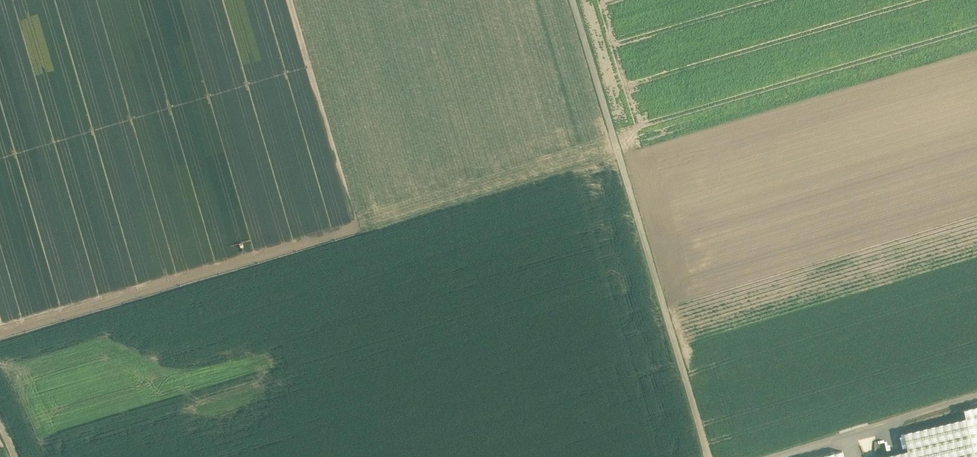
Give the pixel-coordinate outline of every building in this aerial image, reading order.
[(968,417),(904,432),(908,452),(886,456),(976,456),(976,454),(968,417)]
